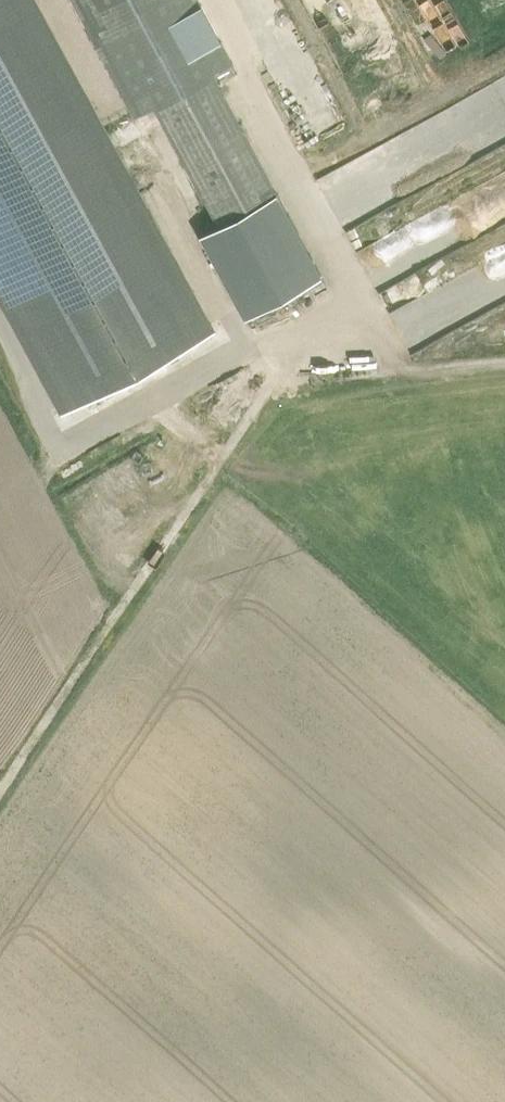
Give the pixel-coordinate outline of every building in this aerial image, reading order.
[(33,0),(0,0),(0,292),(64,410),(212,331),(33,0)] [(90,34),(154,0),(72,0),(90,34)] [(90,34),(136,119),(234,66),(198,0),(154,0),(90,34)]
